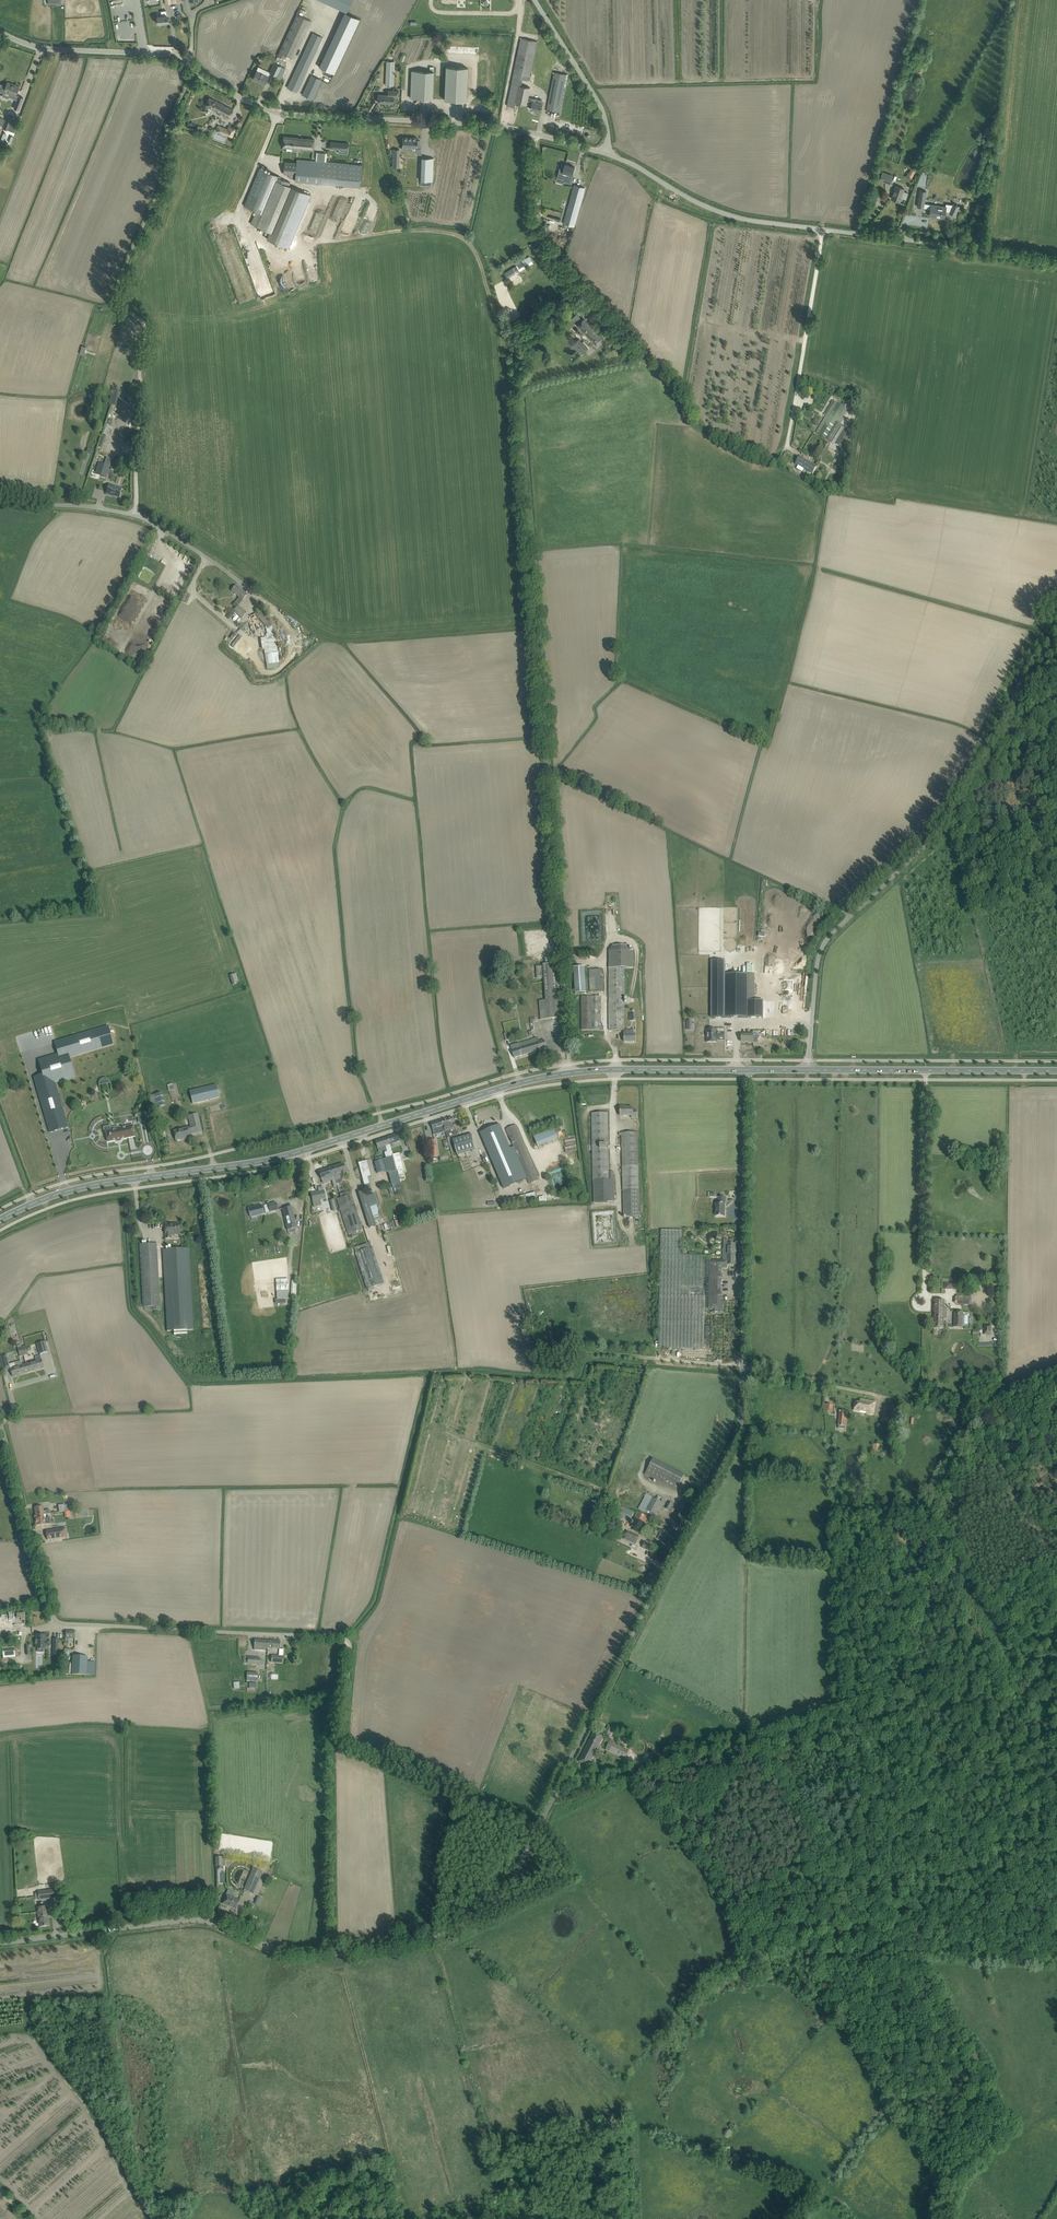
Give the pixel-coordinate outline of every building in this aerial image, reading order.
[(346,12),(352,0),(320,0),(346,12)] [(168,23),(167,17),(167,15),(166,10),(161,11),(161,16),(157,16),(157,20),(157,21),(158,24),(168,23)] [(345,12),(319,67),(323,69),(334,74),(360,19),(346,13),(345,12)] [(296,14),(277,56),(284,59),(286,55),(293,58),(306,30),(311,21),(296,14)] [(543,28),(532,29),(532,39),(543,39),(543,28)] [(289,82),(287,87),(297,92),(299,87),(318,48),(323,37),(313,33),(308,43),(289,82)] [(513,77),(512,81),(522,83),(522,81),(527,82),(527,80),(529,81),(537,41),(521,38),(521,39),(513,77)] [(394,85),(395,61),(386,61),(385,85),(394,85)] [(280,78),(285,68),(274,63),(270,73),(280,78)] [(432,99),(433,93),(434,72),(433,72),(434,67),(430,66),(430,71),(412,71),(410,98),(432,99)] [(466,100),(466,95),(468,68),(446,67),(444,99),(466,100)] [(256,70),(255,74),(252,79),(264,84),(268,76),(256,70)] [(547,109),(559,111),(566,74),(554,72),(547,109)] [(312,99),(315,94),(321,80),(311,75),(302,94),(312,99)] [(9,92),(11,87),(8,85),(9,82),(0,79),(0,89),(9,92)] [(512,81),(508,101),(517,103),(526,105),(527,104),(527,101),(530,87),(521,86),(522,83),(512,81)] [(393,103),(393,96),(399,96),(399,91),(390,91),(390,95),(378,95),(378,102),(393,103)] [(14,93),(9,106),(14,109),(15,107),(19,109),(23,98),(19,97),(19,96),(14,93)] [(229,118),(233,110),(209,98),(205,105),(229,118)] [(533,102),(527,101),(527,104),(532,105),(531,109),(536,110),(535,112),(539,113),(540,111),(543,100),(533,99),(533,102)] [(232,137),(235,129),(229,127),(228,129),(218,126),(216,131),(232,137)] [(297,151),(297,148),(313,150),(314,139),(283,136),(282,147),(292,148),(292,151),(297,151)] [(402,137),(402,147),(402,149),(410,150),(411,147),(416,147),(416,154),(421,154),(421,147),(420,146),(420,140),(417,140),(417,138),(402,137)] [(348,150),(349,143),(331,142),(330,148),(348,150)] [(433,181),(433,163),(434,158),(422,157),(420,186),(431,186),(431,181),(433,181)] [(296,163),(284,162),(283,174),(295,175),(295,180),(360,186),(362,165),(297,159),(296,163)] [(559,171),(557,178),(564,180),(564,181),(571,183),(573,179),(571,178),(572,175),(572,174),(574,167),(565,164),(565,165),(563,172),(559,171)] [(912,165),(908,173),(913,176),(917,168),(912,165)] [(260,168),(244,206),(259,212),(253,225),(269,231),(266,238),(287,247),(309,194),(293,187),(288,185),(290,182),(280,178),(281,177),(260,168)] [(879,181),(890,185),(893,175),(882,171),(879,181)] [(564,223),(574,226),(585,188),(575,185),(564,223)] [(896,186),(893,193),(891,198),(900,201),(901,197),(906,199),(908,193),(903,191),(904,189),(896,186)] [(920,190),(917,206),(924,208),(924,203),(926,191),(920,190)] [(924,203),(924,208),(931,209),(930,211),(930,216),(937,217),(937,216),(944,217),(945,211),(949,212),(949,213),(955,215),(960,206),(957,205),(956,204),(954,203),(953,205),(946,204),(946,208),(938,207),(939,206),(924,203)] [(508,278),(532,263),(533,262),(530,257),(505,273),(508,278)] [(605,340),(594,328),(585,318),(578,325),(587,335),(598,346),(605,340)] [(575,351),(581,356),(582,355),(588,349),(579,339),(572,346),(576,350),(575,351)] [(82,345),(80,353),(85,355),(88,347),(82,345)] [(819,434),(837,446),(842,449),(853,432),(847,428),(836,421),(845,407),(838,403),(819,434)] [(789,462),(792,456),(786,453),(783,459),(789,462)] [(795,463),(798,465),(796,468),(802,472),(804,468),(813,474),(817,467),(799,457),(795,463)] [(99,463),(95,474),(106,478),(110,466),(99,463)] [(109,485),(106,494),(111,496),(112,495),(113,495),(113,496),(119,497),(122,489),(109,485)] [(236,585),(232,590),(231,591),(239,598),(232,605),(236,608),(234,612),(242,618),(246,613),(238,606),(247,595),(236,585)] [(240,619),(235,614),(234,615),(231,612),(227,616),(230,620),(233,618),(237,622),(240,619)] [(262,613),(258,616),(265,625),(267,634),(266,634),(266,638),(268,649),(264,650),(266,665),(277,663),(279,663),(276,639),(275,639),(275,636),(273,628),(272,625),(262,613)] [(242,630),(245,632),(253,623),(250,620),(242,630)] [(609,1030),(624,1030),(623,968),(632,968),(632,950),(628,950),(628,946),(612,946),(608,950),(608,964),(609,1030)] [(711,960),(711,1017),(718,1017),(725,1017),(747,1018),(747,1000),(747,974),(725,974),(725,960),(711,960)] [(563,1018),(559,963),(543,964),(546,1000),(539,1001),(541,1019),(563,1018)] [(573,968),(575,993),(586,993),(584,967),(573,968)] [(589,970),(590,991),(604,991),(604,977),(601,977),(601,970),(589,970)] [(237,973),(230,975),(232,985),(239,983),(237,973)] [(581,996),(582,1030),(601,1030),(600,996),(581,996)] [(763,1000),(754,1000),(747,1000),(747,1018),(763,1018),(763,1007),(764,1007),(764,1004),(763,1004),(763,1000)] [(68,1127),(66,1122),(55,1083),(75,1077),(69,1057),(114,1044),(108,1026),(55,1041),(58,1054),(38,1059),(43,1076),(34,1079),(50,1133),(68,1127)] [(707,1035),(707,1042),(717,1042),(717,1040),(725,1040),(725,1032),(717,1032),(717,1029),(707,1029),(707,1031),(706,1031),(706,1032),(706,1035),(707,1035)] [(635,1034),(635,1030),(626,1030),(624,1032),(624,1033),(624,1042),(635,1042),(635,1034)] [(753,1042),(757,1042),(757,1034),(741,1034),(741,1042),(749,1042),(753,1042)] [(514,1058),(547,1048),(545,1040),(539,1041),(537,1037),(519,1043),(510,1046),(514,1058)] [(216,1085),(190,1091),(193,1104),(219,1097),(216,1085)] [(157,1107),(165,1105),(162,1093),(154,1095),(157,1107)] [(637,1118),(637,1116),(637,1110),(633,1110),(633,1107),(625,1107),(625,1106),(620,1106),(620,1112),(620,1116),(632,1115),(632,1118),(637,1118)] [(140,1123),(147,1122),(145,1112),(138,1114),(140,1123)] [(608,1172),(607,1118),(607,1113),(592,1113),(592,1119),(593,1175),(594,1202),(614,1201),(614,1172),(608,1172)] [(202,1132),(200,1126),(197,1114),(188,1116),(191,1128),(187,1130),(187,1128),(174,1131),(175,1134),(176,1139),(181,1138),(182,1137),(183,1139),(189,1137),(188,1135),(202,1132)] [(452,1117),(442,1120),(446,1131),(448,1130),(449,1133),(456,1131),(455,1128),(452,1117)] [(442,1120),(431,1123),(433,1130),(434,1134),(438,1133),(446,1131),(442,1120)] [(111,1131),(106,1132),(108,1142),(116,1140),(120,1139),(121,1139),(135,1137),(133,1125),(119,1128),(116,1128),(116,1127),(110,1128),(111,1131)] [(500,1125),(480,1133),(503,1188),(523,1179),(500,1125)] [(555,1128),(534,1135),(538,1146),(559,1139),(555,1128)] [(639,1216),(638,1190),(637,1132),(622,1133),(623,1190),(623,1216),(639,1216)] [(400,1141),(399,1139),(397,1134),(387,1137),(389,1144),(400,1141)] [(471,1134),(453,1140),(457,1154),(475,1149),(471,1134)] [(393,1155),(389,1144),(387,1137),(375,1141),(378,1148),(385,1145),(388,1154),(386,1154),(388,1158),(374,1161),(377,1172),(384,1171),(388,1173),(390,1173),(393,1185),(394,1188),(400,1186),(400,1184),(399,1178),(398,1178),(396,1171),(397,1171),(392,1155),(393,1155)] [(436,1140),(429,1141),(431,1158),(438,1157),(436,1140)] [(444,1153),(444,1158),(451,1158),(450,1144),(439,1145),(440,1153),(444,1153)] [(402,1170),(404,1169),(399,1153),(393,1155),(392,1155),(397,1171),(398,1176),(403,1175),(402,1170)] [(347,1175),(345,1169),(343,1164),(331,1168),(337,1184),(343,1182),(342,1179),(345,1178),(345,1176),(347,1175)] [(361,1174),(368,1172),(366,1164),(359,1165),(361,1174)] [(336,1184),(337,1184),(331,1168),(319,1172),(322,1182),(326,1180),(327,1182),(332,1180),(333,1182),(335,1181),(336,1184)] [(375,1227),(364,1189),(358,1191),(370,1228),(375,1227)] [(323,1190),(310,1193),(312,1202),(325,1199),(323,1190)] [(356,1232),(363,1230),(353,1201),(350,1192),(340,1195),(341,1198),(337,1199),(348,1235),(351,1234),(352,1238),(358,1236),(356,1232)] [(536,1192),(513,1198),(515,1204),(537,1198),(536,1192)] [(726,1197),(720,1197),(718,1197),(718,1203),(715,1203),(715,1216),(725,1216),(725,1211),(723,1211),(723,1201),(726,1201),(726,1197)] [(270,1212),(278,1210),(276,1202),(268,1204),(270,1212)] [(248,1208),(250,1218),(264,1215),(262,1205),(248,1208)] [(296,1228),(293,1212),(291,1207),(283,1209),(289,1234),(296,1232),(296,1228)] [(180,1235),(180,1229),(179,1223),(172,1224),(172,1225),(170,1225),(170,1224),(165,1224),(166,1239),(172,1239),(171,1235),(180,1235)] [(710,1256),(681,1255),(682,1230),(661,1230),(658,1348),(704,1349),(705,1308),(714,1309),(714,1311),(723,1311),(723,1300),(721,1300),(721,1266),(727,1267),(727,1264),(735,1265),(735,1243),(733,1243),(733,1240),(723,1240),(723,1261),(711,1260),(711,1266),(710,1266),(710,1256)] [(144,1307),(144,1311),(160,1310),(157,1243),(140,1244),(143,1307),(144,1307)] [(369,1246),(368,1243),(361,1245),(362,1245),(354,1248),(356,1252),(355,1252),(367,1289),(384,1283),(372,1247),(371,1245),(369,1246)] [(194,1330),(189,1248),(162,1250),(167,1331),(174,1331),(174,1335),(187,1334),(187,1330),(194,1330)] [(288,1298),(288,1290),(287,1279),(276,1279),(276,1291),(277,1299),(288,1298)] [(954,1297),(954,1303),(955,1303),(955,1304),(967,1304),(970,1304),(970,1296),(964,1296),(964,1295),(962,1295),(956,1294),(956,1296),(956,1297),(954,1297)] [(943,1300),(934,1299),(933,1328),(943,1328),(943,1300)] [(954,1311),(954,1324),(962,1324),(962,1311),(954,1311)] [(557,1343),(554,1323),(554,1319),(543,1320),(544,1324),(545,1324),(548,1345),(551,1344),(557,1343)] [(531,1321),(532,1329),(543,1328),(542,1320),(531,1321)] [(37,1344),(40,1354),(48,1352),(45,1341),(37,1344)] [(27,1346),(17,1348),(19,1357),(29,1354),(27,1346)] [(548,1353),(548,1356),(548,1362),(559,1361),(558,1352),(548,1353)] [(3,1365),(9,1363),(7,1354),(0,1356),(3,1365)] [(44,1368),(42,1359),(41,1358),(37,1359),(38,1361),(30,1363),(26,1364),(25,1360),(21,1361),(22,1365),(24,1373),(44,1368)] [(12,1377),(24,1373),(22,1365),(21,1361),(17,1362),(18,1366),(15,1367),(10,1368),(12,1377)] [(874,1403),(860,1401),(860,1403),(856,1403),(855,1409),(872,1413),(874,1403)] [(893,1421),(895,1410),(891,1409),(891,1408),(885,1407),(883,1418),(889,1419),(888,1420),(893,1421)] [(846,1412),(839,1411),(838,1428),(845,1429),(846,1412)] [(645,1474),(676,1490),(684,1475),(653,1459),(645,1474)] [(653,1518),(662,1502),(661,1502),(663,1498),(658,1495),(656,1499),(646,1494),(645,1494),(643,1496),(645,1497),(638,1509),(644,1512),(653,1518)] [(691,1504),(686,1501),(683,1500),(675,1515),(672,1520),(680,1525),(691,1504)] [(68,1505),(65,1505),(64,1504),(58,1505),(59,1512),(65,1511),(65,1512),(69,1511),(70,1516),(74,1516),(73,1510),(75,1510),(74,1508),(69,1508),(68,1505)] [(36,1526),(41,1525),(51,1524),(49,1517),(46,1517),(45,1514),(50,1514),(50,1510),(43,1511),(43,1506),(34,1507),(36,1515),(34,1516),(36,1526)] [(621,1508),(618,1515),(631,1520),(634,1513),(621,1508)] [(635,1520),(644,1524),(648,1516),(645,1515),(637,1511),(635,1517),(636,1517),(635,1520)] [(48,1540),(67,1537),(66,1528),(50,1531),(49,1530),(46,1531),(48,1540)] [(668,1542),(670,1543),(676,1532),(669,1528),(668,1530),(667,1529),(667,1530),(665,1529),(662,1533),(660,1532),(665,1535),(670,1538),(668,1542)] [(627,1530),(623,1539),(636,1544),(639,1536),(627,1530)] [(666,1551),(670,1543),(668,1542),(670,1538),(665,1535),(660,1532),(657,1538),(662,1541),(659,1547),(666,1551)] [(64,1631),(63,1649),(65,1649),(65,1645),(68,1645),(68,1641),(65,1641),(65,1638),(75,1638),(75,1631),(64,1631)] [(49,1646),(50,1641),(45,1641),(45,1636),(40,1636),(40,1635),(38,1635),(38,1636),(36,1636),(36,1640),(35,1640),(35,1645),(36,1645),(36,1648),(45,1649),(45,1646),(49,1646)] [(267,1648),(268,1640),(255,1640),(254,1650),(266,1651),(266,1648),(267,1648)] [(279,1649),(279,1647),(280,1641),(268,1640),(267,1648),(279,1649)] [(0,1649),(0,1655),(2,1655),(2,1658),(16,1657),(15,1647),(0,1649)] [(87,1661),(87,1657),(73,1656),(72,1673),(69,1673),(69,1676),(72,1676),(72,1674),(86,1674),(94,1674),(94,1661),(87,1661)] [(247,1672),(246,1680),(257,1681),(258,1673),(247,1672)] [(553,1750),(557,1740),(531,1727),(527,1735),(550,1746),(550,1748),(553,1750)] [(603,1737),(598,1734),(593,1732),(578,1761),(588,1766),(603,1737)] [(606,1749),(625,1759),(629,1750),(610,1740),(606,1749)] [(215,1866),(216,1866),(226,1866),(225,1856),(215,1857),(215,1866)] [(244,1890),(253,1894),(263,1872),(253,1868),(244,1890)] [(56,1897),(55,1889),(38,1892),(39,1900),(56,1897)] [(240,1900),(232,1897),(234,1892),(228,1889),(226,1894),(225,1894),(222,1903),(227,1906),(228,1904),(237,1908),(240,1900)] [(49,1925),(48,1920),(47,1915),(46,1915),(45,1907),(37,1908),(40,1927),(49,1925)]
